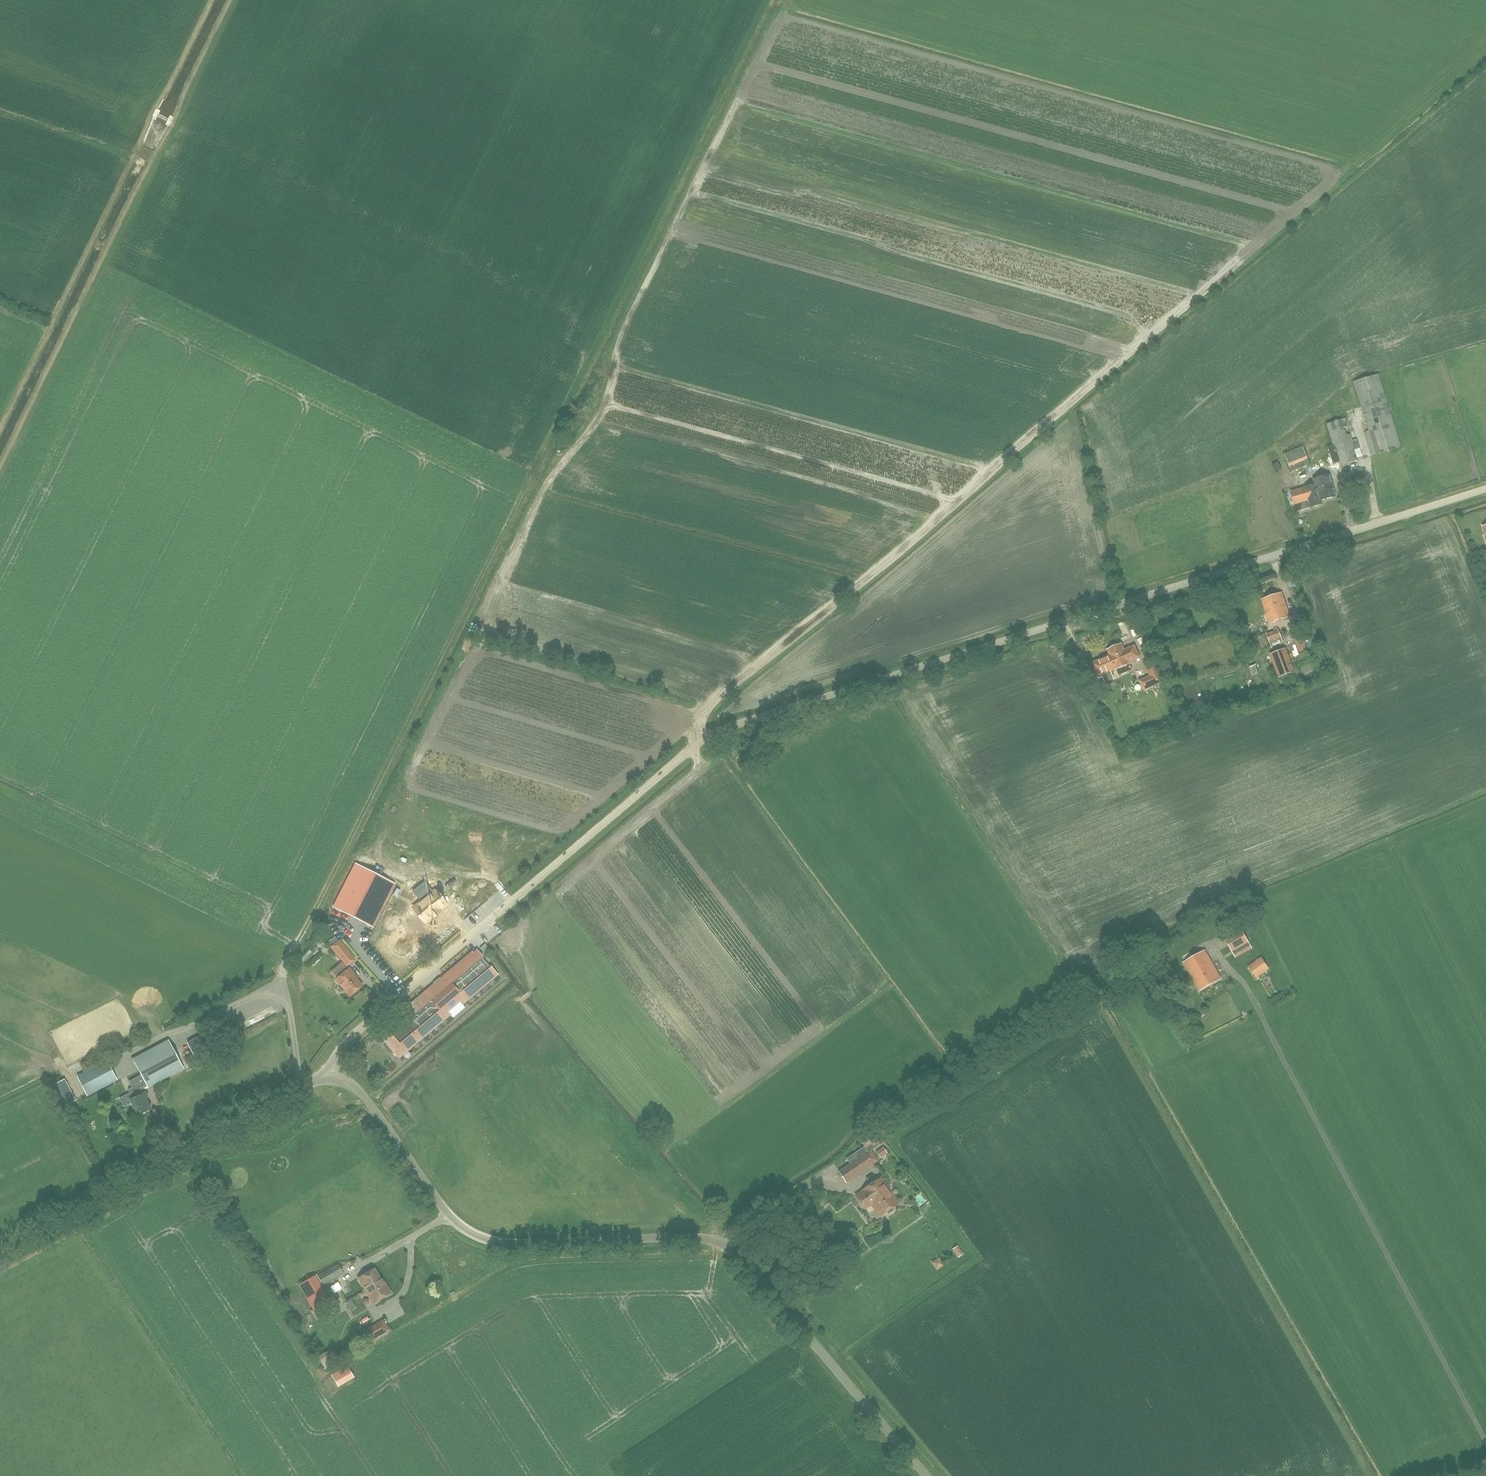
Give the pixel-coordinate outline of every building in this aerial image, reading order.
[(1363,379),(1353,382),(1376,455),(1401,447),(1379,374),(1376,375),(1374,370),(1362,374),(1363,379)] [(1343,420),(1328,424),(1335,445),(1329,447),(1334,464),(1339,463),(1340,466),(1358,460),(1348,427),(1345,428),(1343,420)] [(1293,472),(1310,465),(1303,446),(1285,454),(1290,467),(1291,467),(1293,472)] [(1321,500),(1336,496),(1329,475),(1314,480),(1316,485),(1307,487),(1306,487),(1291,492),(1297,512),(1322,504),(1321,500)] [(1270,623),(1290,616),(1282,593),(1262,600),(1270,623)] [(1206,610),(1221,605),(1219,596),(1203,601),(1206,610)] [(1264,650),(1283,643),(1278,630),(1259,637),(1264,650)] [(1108,657),(1092,664),(1098,679),(1103,678),(1109,675),(1108,672),(1111,671),(1116,669),(1119,675),(1128,671),(1125,665),(1130,663),(1129,662),(1139,658),(1134,646),(1124,650),(1122,644),(1108,650),(1110,656),(1111,657),(1108,659),(1108,657)] [(1281,677),(1296,672),(1298,672),(1289,648),(1273,654),(1281,677)] [(1150,676),(1139,681),(1144,690),(1163,682),(1154,663),(1146,667),(1150,676)] [(355,863),(332,907),(372,927),(394,883),(355,863)] [(415,909),(426,923),(447,906),(435,893),(434,894),(431,891),(419,900),(422,903),(415,909)] [(400,923),(406,918),(398,908),(392,913),(400,923)] [(1242,930),(1226,939),(1233,952),(1249,943),(1242,930)] [(331,947),(347,966),(354,959),(339,941),(331,947)] [(473,954),(472,953),(404,1010),(406,1012),(402,1015),(407,1021),(392,1033),(391,1032),(382,1039),(399,1058),(450,1015),(448,1012),(460,1002),(462,1005),(497,975),(491,967),(490,967),(482,958),(483,958),(477,951),(473,954)] [(1200,991),(1220,979),(1205,951),(1185,963),(1200,991)] [(1256,978),(1269,969),(1262,958),(1248,967),(1256,978)] [(349,969),(337,979),(336,980),(350,996),(362,986),(353,975),(354,974),(349,969)] [(1197,1019),(1191,1022),(1197,1032),(1203,1028),(1197,1019)] [(129,1082),(135,1092),(120,1099),(124,1107),(132,1103),(139,1116),(151,1109),(146,1099),(148,1098),(146,1093),(144,1094),(141,1090),(148,1087),(148,1088),(184,1069),(169,1040),(133,1059),(142,1075),(129,1082)] [(115,1080),(106,1063),(79,1077),(89,1094),(115,1080)] [(382,1085),(388,1081),(382,1072),(375,1077),(382,1085)] [(65,1079),(59,1082),(54,1085),(66,1106),(71,1103),(77,1100),(65,1079)] [(884,1143),(875,1130),(860,1140),(866,1148),(872,1143),(876,1148),(884,1143)] [(881,1158),(886,1154),(882,1148),(877,1152),(881,1158)] [(873,1165),(877,1159),(871,1150),(839,1172),(847,1183),(873,1165)] [(905,1167),(897,1175),(904,1182),(911,1173),(905,1167)] [(880,1217),(899,1204),(881,1178),(862,1191),(863,1192),(856,1196),(865,1209),(872,1205),(880,1217)] [(916,1198),(922,1206),(930,1201),(924,1193),(916,1198)] [(964,1253),(959,1244),(952,1249),(958,1257),(964,1253)] [(944,1265),(939,1256),(931,1262),(936,1270),(944,1265)] [(324,1285),(344,1274),(338,1264),(318,1276),(324,1285)] [(359,1279),(366,1290),(374,1303),(391,1293),(385,1284),(384,1285),(375,1269),(359,1279)] [(318,1309),(329,1303),(315,1278),(300,1286),(315,1311),(312,1312),(316,1319),(322,1316),(318,1309)] [(383,1321),(367,1331),(373,1339),(388,1330),(383,1321)] [(326,1368),(330,1366),(324,1357),(320,1359),(326,1368)] [(340,1388),(355,1379),(348,1367),(333,1376),(340,1388)]
